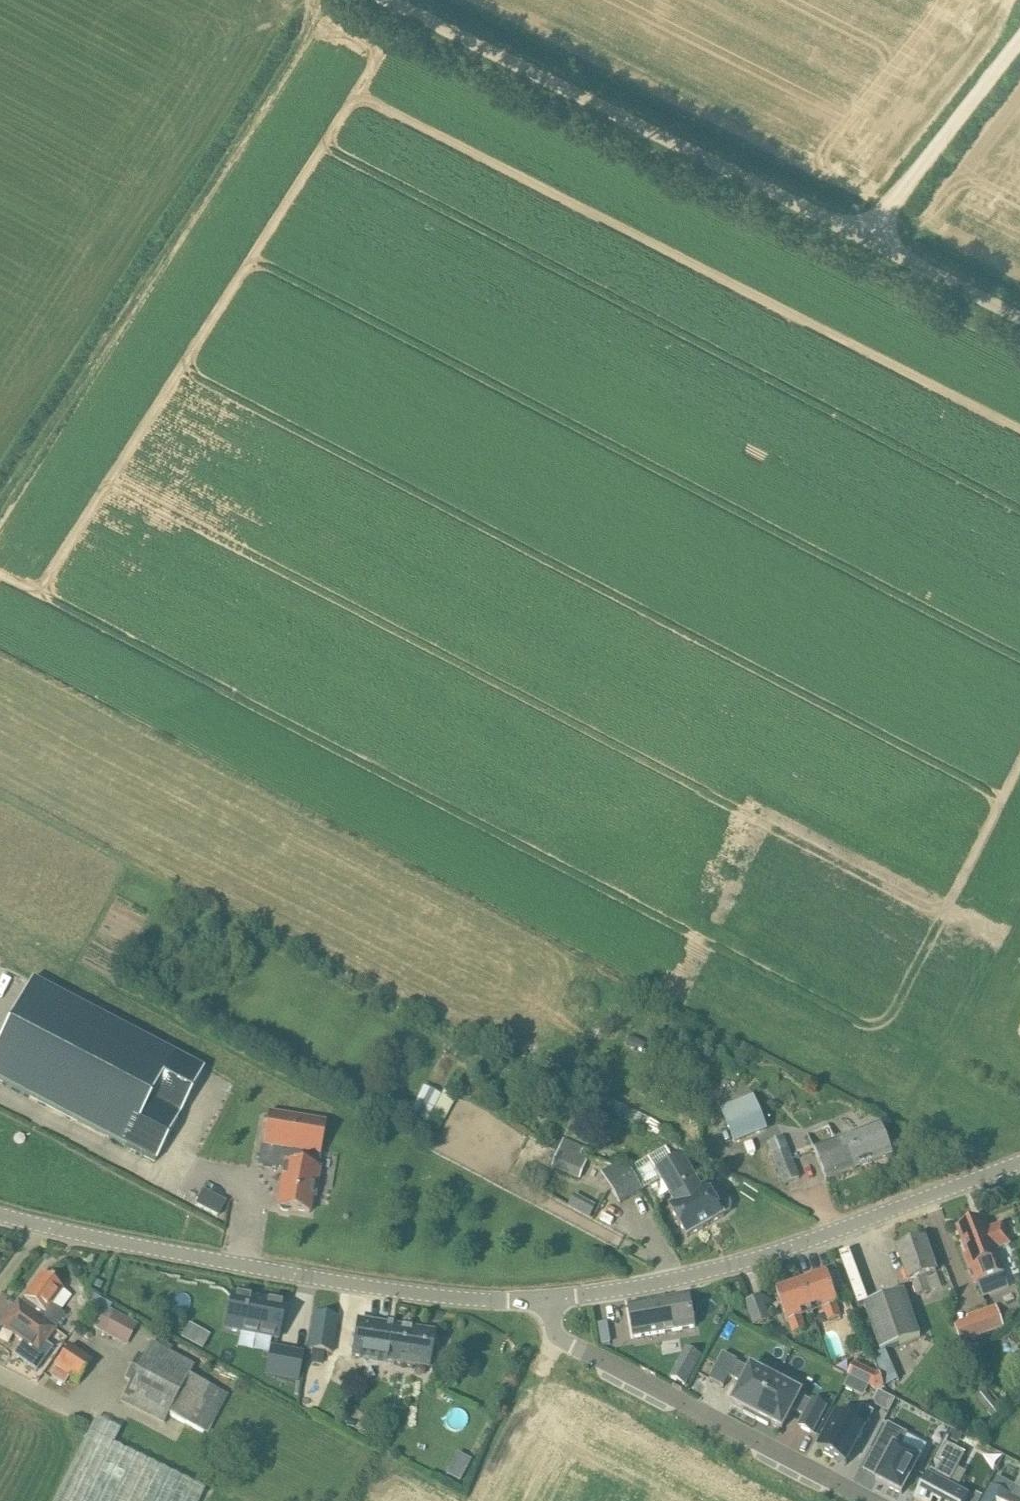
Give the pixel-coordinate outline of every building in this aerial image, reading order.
[(33,980),(0,1042),(0,1080),(156,1162),(204,1070),(33,980)] [(768,1131),(753,1094),(721,1107),(736,1144),(768,1131)] [(269,1113),(262,1148),(259,1165),(277,1168),(277,1165),(285,1166),(277,1207),(280,1208),(282,1211),(288,1212),(290,1210),(309,1213),(314,1189),(316,1189),(320,1168),(318,1168),(326,1123),(269,1113)] [(895,1154),(884,1125),(838,1142),(832,1126),(812,1134),(829,1180),(895,1154)] [(800,1178),(784,1137),(768,1144),(784,1184),(800,1178)] [(592,1151),(564,1139),(552,1167),(580,1179),(592,1151)] [(678,1205),(706,1189),(687,1156),(675,1163),(666,1148),(630,1169),(625,1159),(602,1172),(620,1204),(664,1179),(678,1205)] [(707,1190),(706,1189),(678,1205),(679,1206),(674,1209),(690,1237),(728,1216),(727,1212),(731,1210),(733,1205),(729,1198),(724,1197),(719,1199),(712,1187),(707,1190)] [(223,1215),(231,1200),(206,1188),(198,1203),(223,1215)] [(1003,1223),(988,1229),(984,1218),(958,1227),(968,1253),(964,1254),(975,1284),(1004,1273),(996,1251),(1011,1245),(1003,1223)] [(899,1227),(903,1244),(927,1238),(923,1221),(899,1227)] [(938,1272),(926,1239),(899,1249),(910,1281),(914,1280),(919,1295),(931,1291),(925,1276),(938,1272)] [(27,1298),(24,1303),(33,1310),(29,1316),(39,1323),(43,1317),(57,1327),(65,1315),(52,1306),(65,1287),(44,1272),(27,1298)] [(804,1282),(814,1311),(826,1307),(830,1320),(842,1316),(838,1303),(839,1303),(829,1273),(804,1282)] [(802,1315),(814,1311),(804,1282),(779,1290),(788,1320),(790,1319),(795,1332),(806,1328),(802,1315)] [(921,1338),(905,1291),(866,1304),(882,1352),(921,1338)] [(278,1339),(285,1305),(231,1295),(224,1329),(278,1339)] [(694,1328),(688,1295),(628,1306),(633,1339),(694,1328)] [(770,1320),(762,1296),(745,1301),(753,1326),(770,1320)] [(33,1310),(24,1303),(21,1301),(5,1324),(42,1350),(58,1327),(57,1327),(43,1317),(39,1323),(29,1316),(33,1310)] [(1004,1328),(996,1305),(967,1315),(968,1319),(954,1323),(961,1342),(1004,1328)] [(137,1325),(106,1308),(96,1325),(127,1342),(137,1325)] [(332,1353),(338,1317),(314,1314),(308,1349),(332,1353)] [(601,1322),(604,1342),(615,1341),(611,1320),(601,1322)] [(438,1333),(359,1322),(355,1356),(433,1368),(438,1333)] [(195,1365),(151,1343),(143,1359),(137,1356),(125,1381),(131,1384),(123,1401),(164,1424),(169,1414),(208,1435),(229,1395),(190,1375),(195,1365)] [(92,1362),(69,1347),(51,1376),(64,1385),(69,1378),(78,1384),(92,1362)] [(302,1354),(271,1348),(266,1374),(297,1380),(302,1354)] [(756,1420),(776,1381),(752,1368),(751,1370),(737,1362),(738,1361),(724,1353),(710,1380),(724,1387),(730,1376),(743,1384),(733,1403),(746,1410),(744,1413),(756,1420)] [(693,1371),(679,1363),(671,1378),(685,1385),(693,1371)] [(876,1374),(854,1363),(848,1374),(877,1389),(884,1386),(880,1373),(876,1374)] [(801,1394),(776,1381),(756,1420),(768,1426),(770,1423),(783,1429),(793,1410),(805,1416),(799,1427),(813,1434),(826,1407),(813,1400),(812,1402),(800,1395),(801,1394)] [(1001,1411),(985,1392),(977,1399),(993,1418),(1001,1411)] [(853,1423),(837,1414),(818,1450),(847,1465),(874,1412),(862,1406),(853,1423)] [(95,1417),(52,1500),(200,1500),(206,1490),(115,1443),(121,1431),(95,1417)] [(888,1423),(875,1448),(889,1456),(878,1478),(876,1480),(902,1494),(920,1460),(900,1449),(908,1434),(888,1423)] [(935,1463),(939,1466),(936,1472),(931,1470),(915,1500),(967,1500),(969,1496),(949,1486),(966,1454),(947,1444),(949,1439),(947,1439),(935,1463)] [(985,1500),(1019,1500),(1019,1488),(998,1476),(985,1500)] [(972,1500),(980,1500),(983,1496),(976,1492),(972,1500)]
